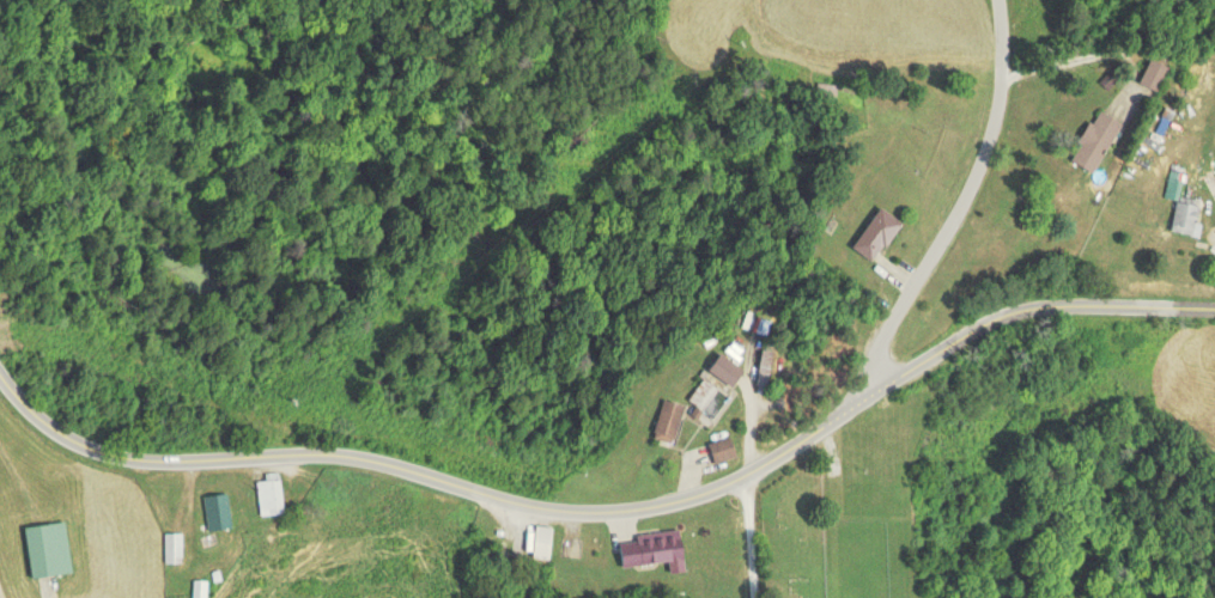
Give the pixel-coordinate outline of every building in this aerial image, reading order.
[(1169,68),(1150,58),(1138,81),(1157,92),(1169,68)] [(1068,160),(1093,173),(1120,123),(1096,109),(1068,160)] [(1197,206),(1175,201),(1169,232),(1198,238),(1200,225),(1194,224),(1197,206)] [(851,242),(869,261),(902,227),(884,209),(851,242)] [(706,372),(732,388),(743,370),(718,354),(706,372)] [(688,400),(701,409),(715,388),(703,379),(688,400)] [(686,407),(663,400),(651,438),(674,445),(686,407)] [(715,464),(736,456),(730,437),(708,445),(715,464)] [(283,513),(279,474),(256,477),(260,516),(283,513)] [(231,527),(227,492),(202,495),(207,530),(231,527)] [(71,572),(65,521),(24,525),(29,577),(71,572)] [(549,526),(532,525),(530,557),(548,558),(549,526)] [(681,560),(679,530),(617,536),(620,566),(681,560)] [(165,561),(180,561),(180,534),(165,534),(165,561)]
